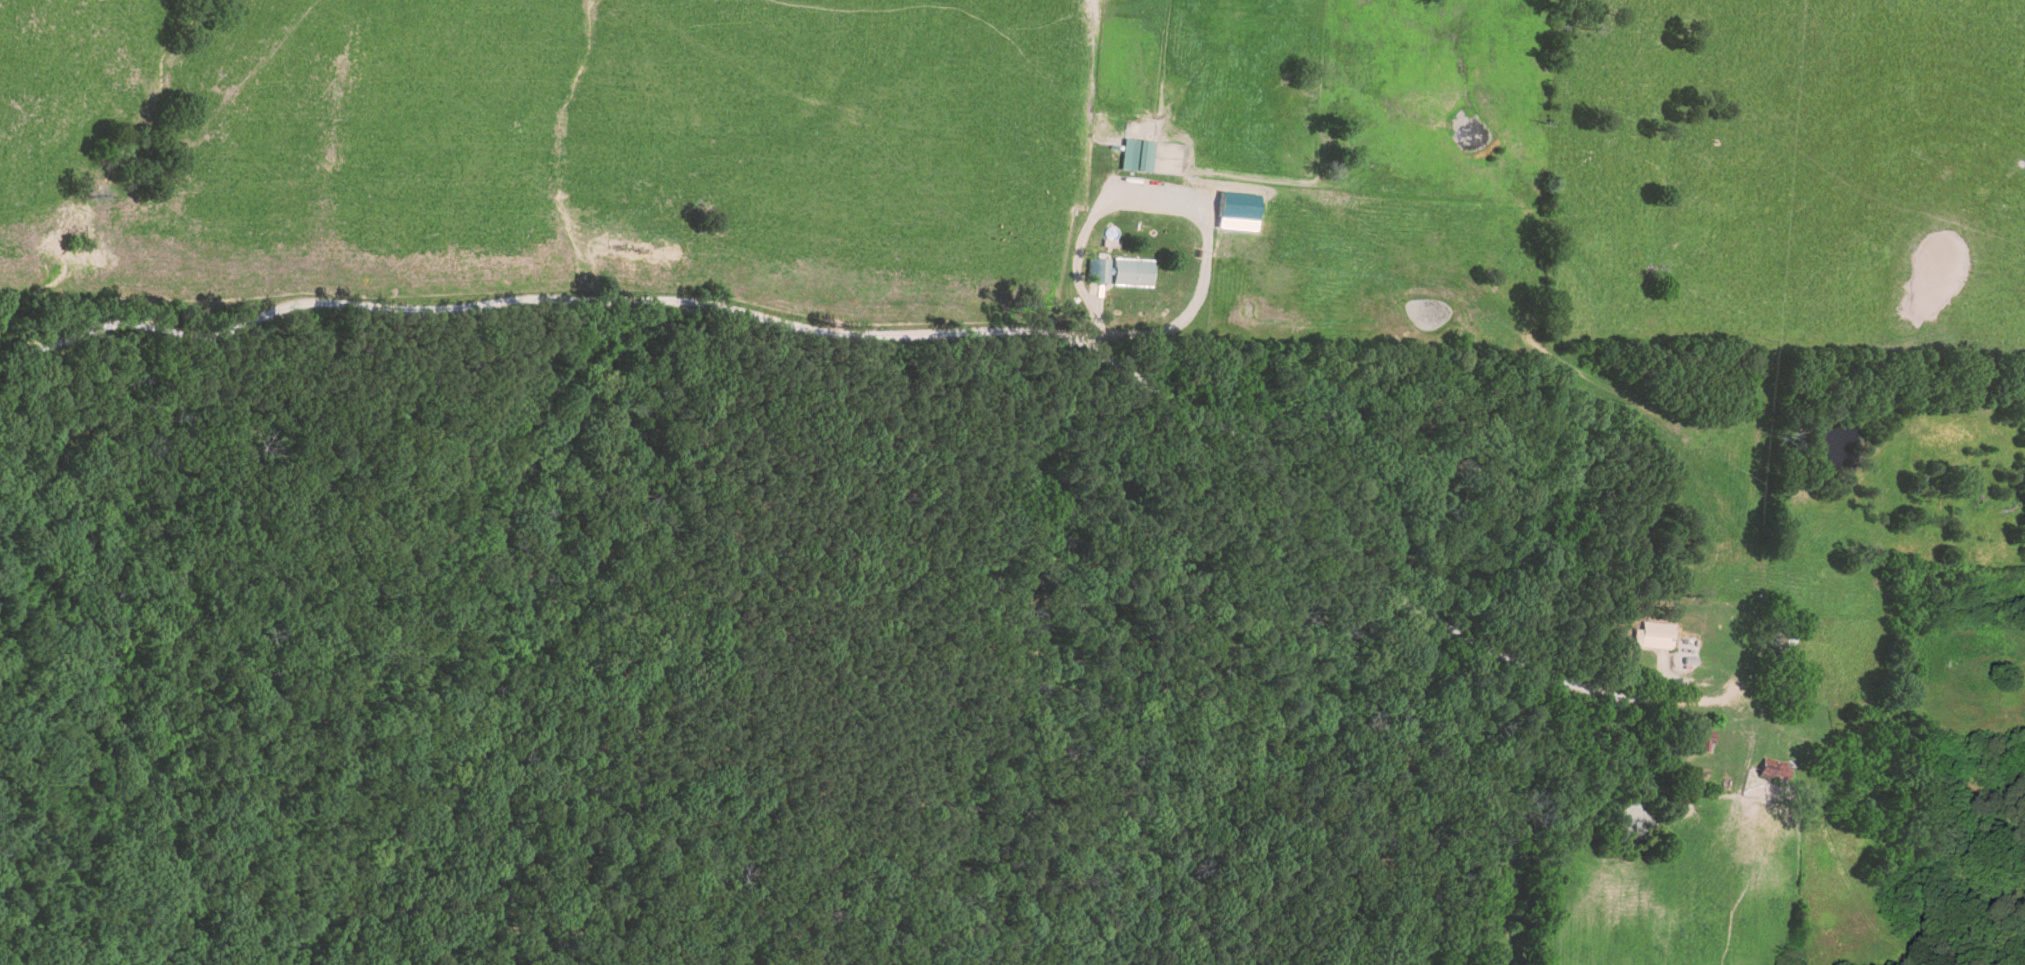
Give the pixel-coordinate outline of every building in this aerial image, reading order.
[(1149,172),(1154,142),(1123,137),(1118,168),(1149,172)] [(1256,200),(1217,198),(1217,224),(1255,225),(1256,200)] [(1152,260),(1112,259),(1111,285),(1151,286),(1152,260)] [(1632,629),(1631,646),(1673,647),(1674,623),(1640,622),(1640,629),(1632,629)] [(1787,786),(1793,764),(1764,757),(1758,779),(1787,786)]
